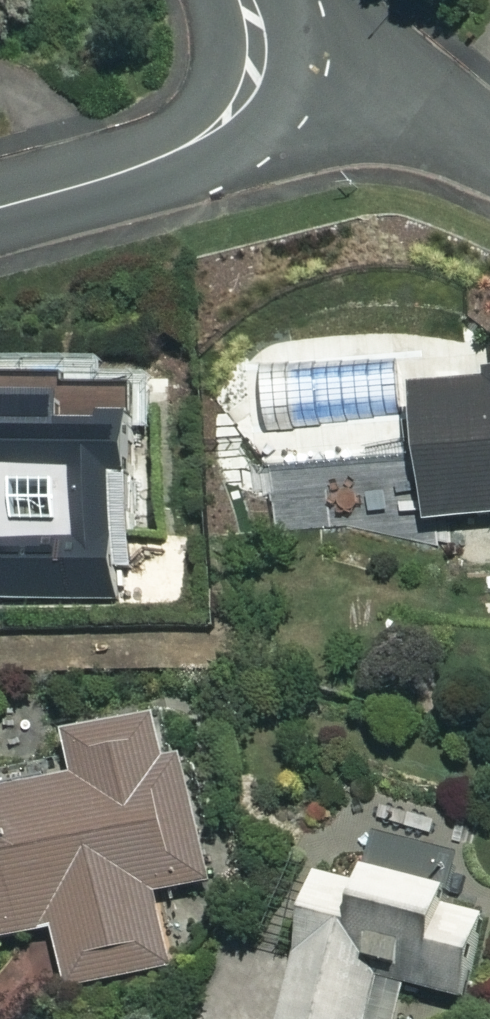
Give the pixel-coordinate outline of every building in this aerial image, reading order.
[(314,380),(327,513),(489,497),(489,363),(314,380)] [(72,599),(71,426),(0,426),(0,599),(72,599)] [(112,680),(4,704),(8,723),(0,725),(0,928),(9,966),(122,941),(116,913),(162,903),(112,680)] [(272,834),(222,999),(287,1018),(338,1018),(352,972),(418,992),(455,866),(331,829),(325,850),(272,834)] [(445,1018),(446,1018),(489,1018),(489,1008),(445,1018)]
